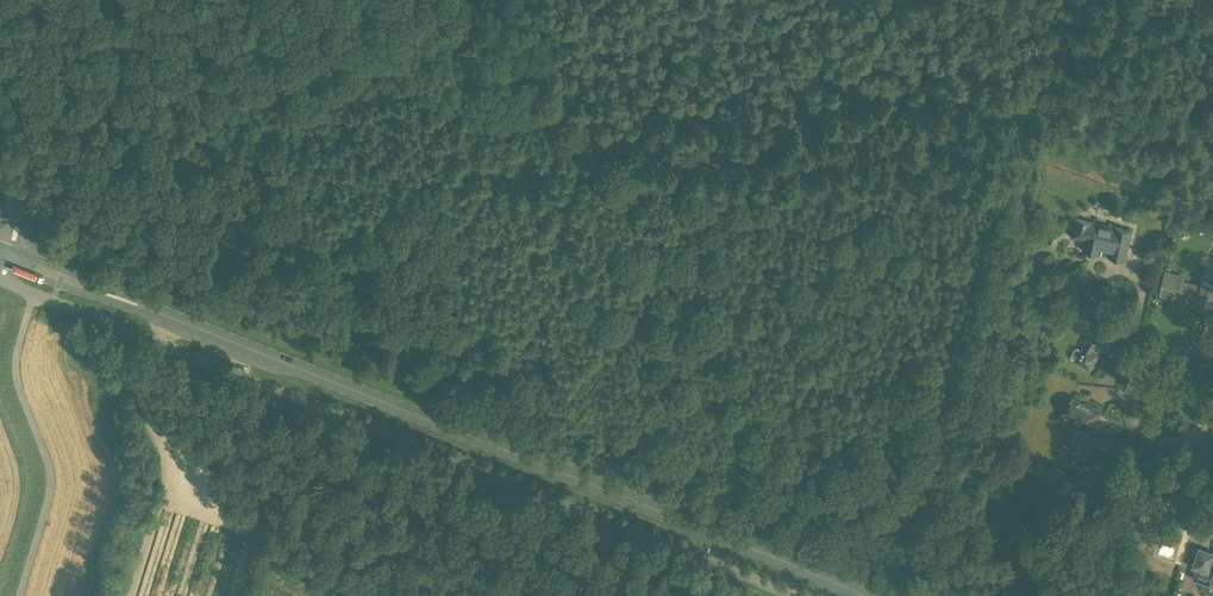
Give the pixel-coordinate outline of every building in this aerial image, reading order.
[(1125,259),(1131,231),(1075,218),(1073,231),(1073,232),(1073,233),(1073,234),(1074,234),(1075,235),(1076,236),(1077,237),(1085,239),(1083,249),(1098,253),(1100,251),(1100,248),(1109,251),(1109,253),(1110,255),(1125,259)] [(1181,281),(1182,277),(1165,272),(1161,289),(1198,299),(1198,301),(1211,305),(1212,298),(1212,284),(1203,282),(1202,287),(1181,281)] [(1110,318),(1110,319),(1110,320),(1111,321),(1111,322),(1112,323),(1112,324),(1113,324),(1114,325),(1115,325),(1116,325),(1117,325),(1118,325),(1119,325),(1120,325),(1121,324),(1122,324),(1122,323),(1123,322),(1123,321),(1124,320),(1124,319),(1124,318),(1124,317),(1123,317),(1123,316),(1123,315),(1122,315),(1122,314),(1121,314),(1121,313),(1120,313),(1119,313),(1119,312),(1118,312),(1117,312),(1116,312),(1115,312),(1115,313),(1114,313),(1113,313),(1113,314),(1112,314),(1112,315),(1111,315),(1111,316),(1111,317),(1110,317),(1110,318)] [(1120,333),(1113,329),(1110,334),(1117,338),(1120,333)] [(1098,353),(1092,349),(1096,343),(1087,339),(1081,350),(1077,348),(1075,348),(1070,356),(1071,358),(1075,360),(1074,360),(1089,369),(1098,353)] [(1111,383),(1122,365),(1109,357),(1098,375),(1111,383)] [(1084,404),(1073,398),(1064,413),(1080,422),(1068,443),(1078,449),(1091,426),(1100,411),(1085,402),(1084,404)] [(1202,535),(1209,516),(1196,511),(1189,530),(1202,535)] [(1200,548),(1199,550),(1194,566),(1208,571),(1209,569),(1212,571),(1212,553),(1200,548)]
